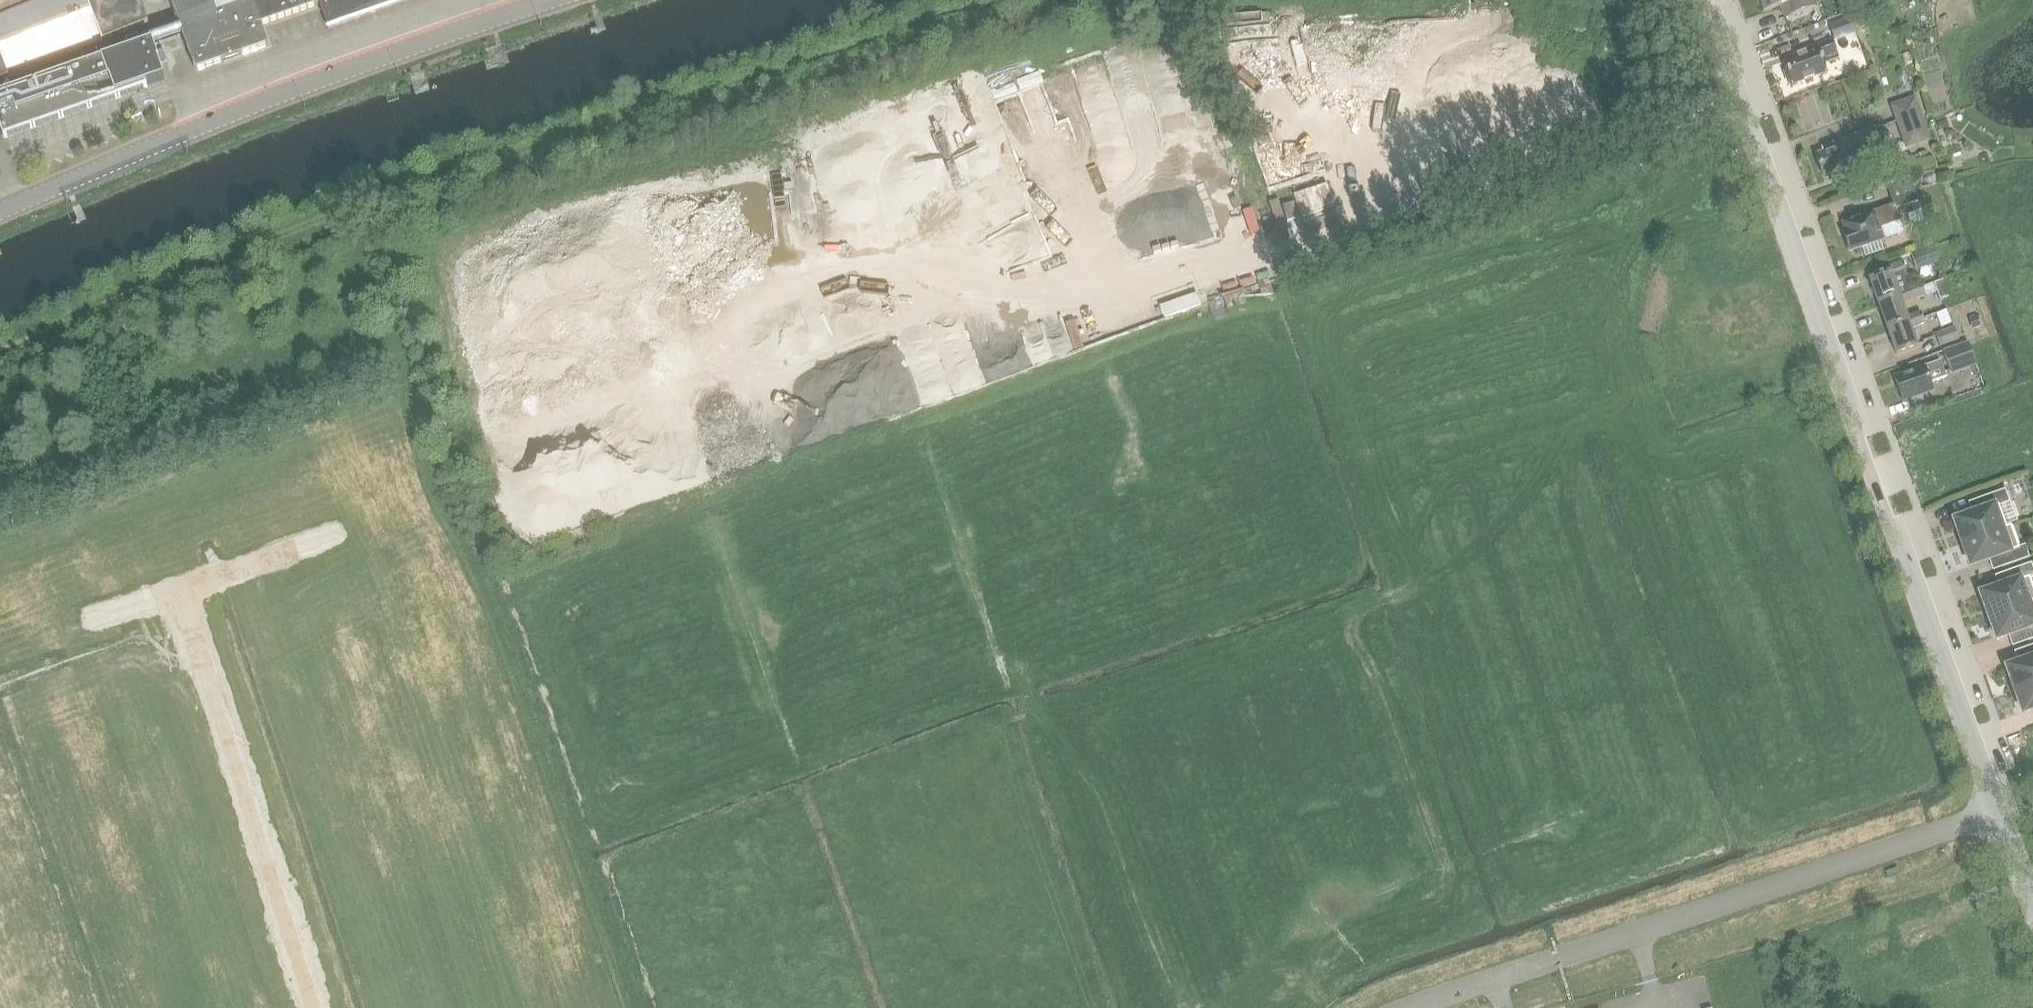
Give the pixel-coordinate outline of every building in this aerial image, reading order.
[(180,25),(123,44),(126,53),(0,97),(0,128),(4,139),(147,88),(147,86),(165,80),(160,66),(161,66),(153,44),(183,33),(196,71),(268,46),(261,26),(319,5),(327,28),(409,0),(171,0),(180,25)] [(149,25),(141,0),(0,0),(0,83),(149,25)] [(1765,13),(1780,8),(1784,19),(1817,7),(1814,0),(1760,0),(1765,13)] [(1839,7),(1841,13),(1858,8),(1855,0),(1842,0),(1843,5),(1839,7)] [(1835,40),(1858,32),(1850,12),(1828,20),(1835,40)] [(1859,33),(1868,30),(1864,17),(1855,20),(1859,33)] [(1822,59),(1837,54),(1832,39),(1802,50),(1803,53),(1781,61),(1791,87),(1827,74),(1822,59)] [(1925,131),(1914,99),(1893,106),(1904,138),(1925,131)] [(1946,128),(1943,122),(1936,124),(1939,131),(1946,128)] [(1846,175),(1891,160),(1879,126),(1821,146),(1822,151),(1814,154),(1823,177),(1845,170),(1846,175)] [(1909,177),(1886,184),(1888,189),(1910,181),(1909,177)] [(1875,210),(1841,222),(1847,242),(1845,242),(1849,253),(1862,248),(1865,257),(1883,250),(1880,242),(1885,240),(1881,229),(1900,221),(1896,210),(1910,204),(1917,202),(1910,181),(1888,189),(1887,189),(1892,205),(1875,211),(1875,210)] [(1304,191),(1307,210),(1330,206),(1327,187),(1304,191)] [(1913,213),(1907,215),(1911,228),(1926,222),(1918,201),(1917,202),(1910,204),(1913,213)] [(1917,271),(1940,263),(1934,246),(1911,255),(1917,271)] [(1922,283),(1912,287),(1910,283),(1908,278),(1907,273),(1903,262),(1889,267),(1890,271),(1869,279),(1878,304),(1924,288),(1923,287),(1922,283)] [(1247,285),(1268,279),(1266,270),(1244,277),(1247,285)] [(1944,279),(1923,287),(1924,288),(1926,295),(1927,296),(1936,292),(1939,300),(1950,296),(1944,279)] [(1926,295),(1924,288),(1878,304),(1887,330),(1922,317),(1920,312),(1907,317),(1902,303),(1926,295)] [(1164,317),(1201,302),(1195,289),(1159,304),(1164,317)] [(1973,331),(1981,327),(1977,316),(1968,319),(1973,331)] [(1925,323),(1922,317),(1887,330),(1896,355),(1918,347),(1911,328),(1925,323)] [(1954,327),(1935,334),(1939,347),(1959,339),(1954,327)] [(1976,366),(1968,342),(1943,351),(1952,375),(1976,366)] [(1903,401),(1934,390),(1931,382),(1945,377),(1939,362),(1926,367),(1895,378),(1903,401)] [(1999,506),(2009,503),(2005,490),(1969,503),(1970,503),(1978,501),(1982,511),(1954,521),(1962,544),(2011,526),(2011,525),(2006,527),(1999,506)] [(2019,548),(2011,526),(1962,544),(1970,566),(1998,557),(2002,567),(1993,570),(1994,571),(2029,558),(2025,546),(2019,548)] [(2032,577),(2032,569),(2031,564),(1996,576),(1996,577),(2004,574),(2008,584),(1980,594),(1988,617),(2032,601),(2032,588),(2030,578),(2032,577)] [(1988,617),(1996,640),(2024,630),(2028,640),(2020,643),(2020,644),(2032,639),(2032,614),(2032,615),(2029,604),(2032,602),(2032,601),(1988,617)] [(2022,650),(2030,648),(2032,655),(2032,646),(2022,650)] [(2006,668),(2014,691),(2032,684),(2032,658),(2006,668)] [(2014,691),(2023,713),(2032,710),(2032,684),(2014,691)]
